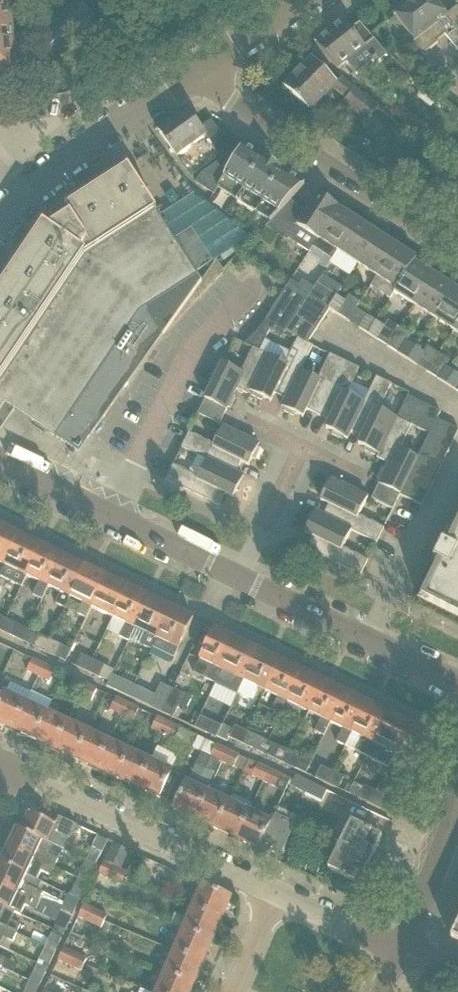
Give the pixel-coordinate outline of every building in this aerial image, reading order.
[(17,76),(16,56),(12,0),(0,0),(0,78),(17,76)] [(75,0),(70,0),(36,40),(55,57),(91,15),(75,0)] [(394,14),(407,30),(425,53),(438,42),(435,38),(443,32),(447,37),(448,39),(457,51),(457,8),(446,17),(433,0),(413,0),(394,14)] [(306,52),(312,58),(322,67),(330,60),(350,85),(358,79),(345,63),(374,40),(361,23),(351,29),(344,20),(315,43),(316,43),(306,52)] [(322,67),(312,58),(284,87),(309,112),(333,88),(346,99),(343,103),(366,121),(377,108),(342,80),(338,83),(322,67)] [(407,71),(419,81),(426,72),(414,62),(407,71)] [(187,110),(158,130),(177,157),(205,136),(212,146),(211,147),(217,156),(218,157),(221,161),(240,148),(229,132),(223,137),(211,121),(200,129),(189,113),(187,110)] [(200,176),(195,183),(213,195),(217,189),(217,187),(271,221),(291,200),(301,190),(304,186),(282,172),(262,159),(243,147),(241,149),(240,148),(221,161),(208,171),(200,176)] [(129,168),(126,169),(128,172),(68,210),(67,208),(65,209),(68,215),(57,222),(55,219),(43,226),(15,268),(17,270),(14,274),(12,272),(0,291),(0,410),(4,403),(79,452),(201,281),(197,275),(129,168)] [(269,223),(266,225),(283,236),(309,252),(313,246),(319,237),(319,236),(337,208),(338,207),(318,194),(306,213),(291,200),(271,221),(270,222),(269,223)] [(319,237),(313,246),(332,259),(339,249),(343,242),(359,218),(348,211),(346,213),(339,209),(338,208),(337,208),(319,236),(319,237)] [(343,242),(339,249),(358,261),(377,233),(368,228),(370,225),(359,218),(343,242)] [(358,261),(377,274),(398,243),(387,236),(385,239),(377,233),(358,261)] [(378,275),(371,286),(390,299),(395,291),(416,259),(408,253),(410,250),(398,243),(377,274),(378,275)] [(395,291),(415,303),(435,272),(424,265),(422,268),(414,263),(416,259),(395,291)] [(415,303),(434,316),(453,288),(445,282),(447,279),(435,272),(415,303)] [(297,338),(307,343),(316,329),(296,316),(302,305),(308,296),(288,283),(286,287),(265,322),(272,326),(297,338)] [(316,283),(309,294),(329,307),(336,296),(316,283)] [(454,329),(457,323),(457,291),(453,288),(434,316),(454,329)] [(323,318),(329,309),(328,309),(329,307),(309,294),(308,296),(302,305),(323,318)] [(329,307),(328,309),(329,309),(337,314),(345,302),(336,296),(329,307)] [(348,321),(356,309),(358,305),(347,298),(345,302),(337,314),(348,321)] [(296,316),(316,329),(323,318),(302,305),(296,316)] [(356,309),(348,321),(359,328),(367,316),(356,309)] [(359,328),(368,334),(376,321),(367,316),(359,328)] [(376,321),(368,334),(376,339),(384,327),(376,321)] [(265,322),(244,344),(253,348),(260,351),(272,326),(265,322)] [(387,346),(398,330),(387,323),(384,327),(376,339),(387,346)] [(398,330),(387,346),(398,354),(406,341),(409,337),(398,330)] [(274,394),(285,399),(286,399),(300,371),(312,346),(307,343),(297,338),(285,364),(267,355),(248,395),(250,392),(252,393),(251,395),(262,400),(263,398),(270,402),(274,394)] [(398,354),(407,359),(415,347),(406,341),(398,354)] [(415,347),(407,359),(415,365),(423,352),(415,347)] [(236,389),(248,395),(267,355),(260,351),(253,348),(241,372),(222,363),(197,414),(219,425),(227,410),(226,409),(228,407),(230,408),(235,397),(233,396),(236,389)] [(426,371),(437,356),(426,348),(423,352),(415,365),(426,371)] [(307,409),(318,415),(344,361),(330,354),(317,379),(300,371),(286,399),(285,399),(281,407),(284,408),(283,411),(294,416),(295,414),(303,417),(307,409)] [(437,356),(426,371),(438,379),(446,367),(448,363),(437,356)] [(347,439),(351,431),(350,431),(365,401),(364,401),(347,393),(359,368),(344,361),(318,415),(329,421),(325,429),(333,432),(332,435),(343,440),(344,438),(347,439)] [(438,379),(446,385),(454,372),(446,367),(438,379)] [(446,385),(455,390),(457,385),(457,375),(454,372),(446,385)] [(376,458),(377,458),(397,418),(379,408),(391,384),(376,377),(364,401),(365,401),(350,431),(351,431),(362,437),(358,444),(365,448),(364,450),(375,456),(376,453),(378,454),(376,458)] [(419,402),(408,396),(397,418),(408,423),(419,402)] [(408,423),(411,425),(419,428),(429,407),(419,402),(408,423)] [(431,430),(437,419),(440,412),(429,407),(419,428),(429,434),(431,430)] [(411,425),(408,423),(397,418),(377,458),(389,464),(385,471),(383,469),(377,480),(380,481),(378,485),(393,492),(391,497),(397,500),(400,495),(405,484),(410,473),(415,462),(417,458),(399,449),(411,425)] [(431,430),(454,441),(457,432),(457,430),(437,419),(431,430)] [(181,448),(206,460),(207,459),(235,473),(236,473),(241,462),(249,466),(253,458),(255,460),(260,449),(258,448),(259,444),(223,426),(214,445),(188,432),(181,448)] [(431,430),(429,434),(426,441),(448,452),(454,441),(431,430)] [(426,441),(421,452),(443,462),(448,452),(426,441)] [(421,452),(417,458),(415,462),(438,473),(443,462),(421,452)] [(207,459),(206,460),(198,477),(173,465),(165,480),(219,506),(225,494),(233,498),(237,491),(239,492),(244,481),(242,480),(244,477),(236,473),(235,473),(207,459)] [(438,473),(415,462),(410,473),(432,484),(438,473)] [(405,484),(427,495),(432,484),(410,473),(405,484)] [(328,504),(323,515),(323,516),(351,530),(376,543),(384,528),(359,515),(368,497),(331,479),(329,482),(327,481),(321,492),(324,493),(320,500),(328,504)] [(427,495),(405,484),(400,495),(422,506),(427,495)] [(360,575),(368,560),(343,548),(351,530),(323,516),(323,515),(315,511),(313,515),(311,513),(306,524),(308,525),(305,533),(313,537),(307,549),(360,575)] [(448,545),(439,541),(430,560),(438,564),(422,597),(416,594),(416,595),(457,616),(457,524),(448,545)] [(4,566),(19,535),(19,534),(17,537),(8,533),(10,530),(0,525),(0,564),(4,566)] [(26,576),(41,545),(40,545),(39,548),(30,543),(31,540),(19,535),(4,566),(0,575),(0,576),(21,587),(26,576)] [(41,599),(47,587),(63,555),(62,555),(61,558),(51,554),(53,551),(41,545),(26,576),(39,582),(32,595),(41,599)] [(64,608),(69,597),(84,566),(84,565),(82,569),(73,564),(74,561),(63,555),(47,587),(60,593),(55,604),(64,608)] [(85,619),(91,608),(106,576),(105,576),(104,579),(95,575),(96,572),(84,566),(69,597),(82,603),(77,614),(85,619)] [(91,608),(112,618),(127,587),(127,586),(126,589),(116,585),(118,582),(106,576),(91,608)] [(128,640),(129,638),(149,597),(147,600),(138,596),(140,593),(127,587),(112,618),(125,624),(119,636),(128,640)] [(151,649),(152,646),(171,607),(170,607),(169,610),(160,606),(161,603),(149,597),(129,638),(151,649)] [(171,607),(152,646),(174,657),(191,621),(181,617),(183,613),(171,607)] [(12,636),(18,625),(5,619),(1,629),(0,630),(0,631),(12,636)] [(215,628),(193,672),(215,683),(235,642),(226,637),(227,634),(215,628)] [(37,634),(32,646),(43,651),(49,639),(37,634)] [(49,639),(43,651),(55,656),(61,645),(49,639)] [(215,683),(237,693),(256,652),(247,648),(249,645),(236,639),(235,642),(215,683)] [(256,687),(265,691),(278,663),(269,658),(271,655),(258,649),(256,652),(237,693),(250,700),(256,687)] [(76,665),(87,670),(93,658),(82,653),(76,665)] [(93,658),(87,670),(99,676),(105,664),(93,658)] [(32,659),(26,670),(38,676),(44,664),(32,659)] [(280,714),(286,701),(300,673),(291,669),(292,666),(279,660),(278,663),(265,691),(278,697),(272,710),(280,714)] [(44,664),(38,676),(50,681),(55,670),(44,664)] [(286,701),(308,712),(321,684),(312,679),(314,676),(301,670),(300,673),(286,701)] [(109,680),(106,686),(128,696),(134,685),(111,675),(109,680)] [(74,678),(68,690),(80,695),(85,684),(74,678)] [(323,735),(329,722),(343,694),(334,689),(335,686),(323,680),(321,684),(308,712),(322,718),(315,732),(323,735)] [(85,684),(80,695),(91,700),(97,689),(85,684)] [(144,690),(139,701),(162,712),(172,689),(161,684),(156,695),(144,690)] [(172,689),(162,712),(173,717),(184,694),(172,689)] [(13,729),(26,701),(5,691),(0,702),(0,723),(13,729)] [(345,746),(351,733),(365,704),(356,700),(357,697),(344,691),(343,694),(329,722),(343,729),(337,742),(345,746)] [(115,697),(110,709),(121,714),(127,703),(115,697)] [(13,729),(34,739),(47,711),(26,701),(13,729)] [(367,756),(373,743),(386,715),(377,710),(379,707),(366,701),(365,704),(351,733),(363,738),(357,751),(367,756)] [(127,703),(121,714),(133,720),(138,708),(127,703)] [(34,739),(54,749),(67,721),(47,711),(34,739)] [(386,715),(373,743),(367,756),(366,756),(380,763),(388,767),(394,754),(408,725),(399,721),(400,718),(388,712),(386,715)] [(200,716),(195,727),(207,733),(212,721),(200,716)] [(156,717),(151,728),(163,734),(168,722),(156,717)] [(54,749),(75,759),(88,730),(67,721),(54,749)] [(168,722),(163,734),(174,739),(180,728),(168,722)] [(409,722),(408,725),(394,754),(417,765),(432,733),(431,733),(429,736),(420,732),(422,728),(409,722)] [(235,726),(229,737),(240,742),(245,731),(235,726)] [(75,759),(96,768),(109,740),(88,730),(75,759)] [(245,731),(240,742),(253,748),(259,737),(245,731)] [(198,736),(193,748),(210,755),(221,761),(227,749),(198,736)] [(96,768),(117,778),(130,750),(109,740),(96,768)] [(150,760),(137,788),(159,798),(167,780),(172,770),(178,756),(157,746),(150,760)] [(278,746),(272,757),(283,763),(289,751),(278,746)] [(227,749),(221,761),(234,767),(240,755),(227,749)] [(117,778),(137,788),(150,760),(130,750),(117,778)] [(289,751),(283,763),(296,769),(301,757),(289,751)] [(257,763),(251,775),(263,780),(268,769),(257,763)] [(195,764),(187,781),(207,791),(215,774),(195,764)] [(315,779),(326,784),(333,771),(322,766),(315,779)] [(268,769),(263,780),(275,786),(280,774),(268,769)] [(333,771),(326,784),(339,790),(345,776),(333,771)] [(295,777),(291,786),(321,801),(321,800),(322,799),(326,790),(298,777),(297,776),(296,776),(295,777)] [(173,809),(194,819),(207,791),(187,781),(186,781),(173,809)] [(359,799),(370,804),(375,793),(364,787),(359,799)] [(194,819),(215,829),(228,800),(207,791),(194,819)] [(375,793),(370,804),(393,815),(398,803),(375,793)] [(215,829),(235,838),(249,810),(228,800),(215,829)] [(257,848),(258,846),(270,820),(249,810),(235,838),(257,848)] [(28,813),(20,830),(48,843),(52,833),(68,841),(75,825),(58,817),(55,825),(28,813)] [(270,820),(258,846),(279,856),(294,823),(274,814),(271,821),(270,820)] [(351,822),(339,846),(370,861),(382,837),(351,822)] [(15,827),(7,845),(54,867),(58,859),(49,855),(53,846),(48,843),(20,830),(15,827)] [(98,835),(91,850),(101,854),(107,841),(108,840),(98,835)] [(0,859),(0,862),(37,880),(41,871),(50,875),(54,867),(7,845),(0,859)] [(370,861),(339,846),(328,870),(358,885),(370,861)] [(37,900),(38,901),(42,893),(38,891),(42,882),(37,880),(0,862),(0,883),(37,900)] [(101,869),(98,874),(110,879),(115,868),(104,862),(101,869)] [(84,865),(78,878),(87,883),(93,869),(84,865)] [(115,868),(110,879),(121,885),(124,879),(127,873),(115,868)] [(78,878),(72,891),(81,896),(87,883),(78,878)] [(194,882),(185,905),(193,908),(220,920),(230,898),(203,886),(194,882)] [(21,914),(25,905),(34,909),(38,901),(0,883),(0,904),(21,914)] [(67,895),(60,912),(62,913),(71,917),(79,900),(67,895)] [(16,933),(20,925),(11,921),(15,912),(21,915),(21,914),(0,904),(0,926),(16,933)] [(80,912),(78,917),(90,922),(95,910),(84,905),(81,911),(80,912)] [(193,908),(184,930),(211,942),(220,920),(193,908)] [(53,909),(49,919),(57,922),(56,925),(66,930),(71,917),(62,913),(60,912),(55,910),(53,909)] [(95,910),(90,922),(101,927),(104,921),(107,915),(95,910)] [(3,937),(12,942),(16,933),(0,926),(0,943),(3,937)] [(184,930),(175,952),(201,963),(211,942),(184,930)] [(52,934),(45,947),(55,951),(61,938),(52,934)] [(40,959),(40,960),(49,964),(55,951),(45,947),(40,958),(40,959)] [(60,955),(58,960),(69,966),(75,953),(64,948),(63,948),(61,954),(60,955)] [(175,952),(165,974),(192,985),(201,963),(175,952)] [(75,953),(69,966),(81,971),(84,965),(87,959),(75,953)] [(35,969),(29,982),(39,986),(45,973),(35,969)] [(157,991),(189,991),(192,985),(165,974),(157,991)] [(25,991),(36,991),(39,986),(29,982),(25,991)]
